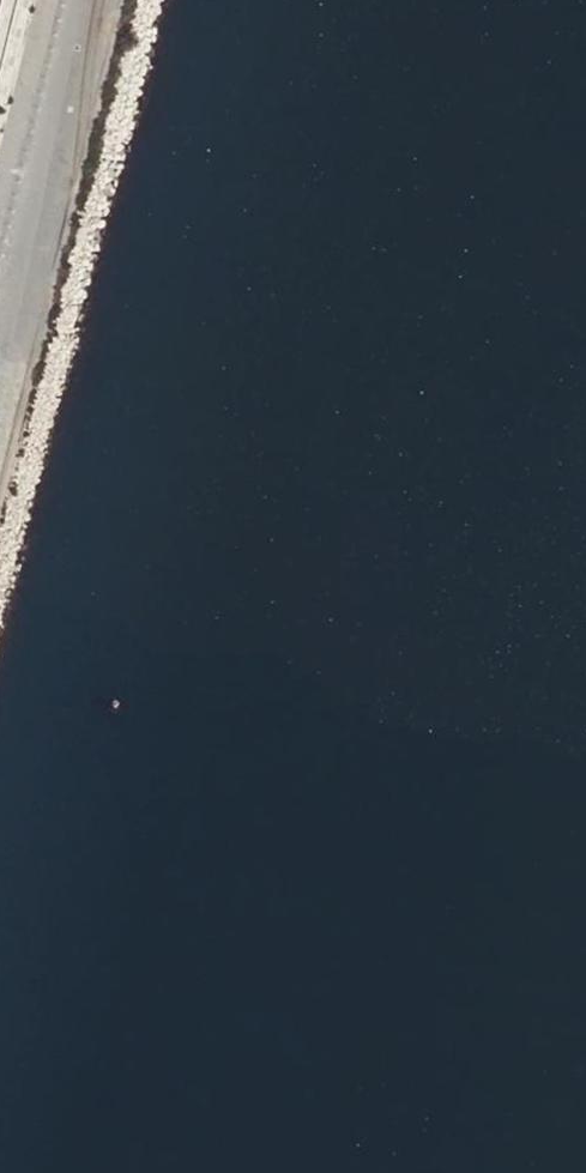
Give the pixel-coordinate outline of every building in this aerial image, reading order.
[(18,0),(0,0),(0,73),(18,0)]
